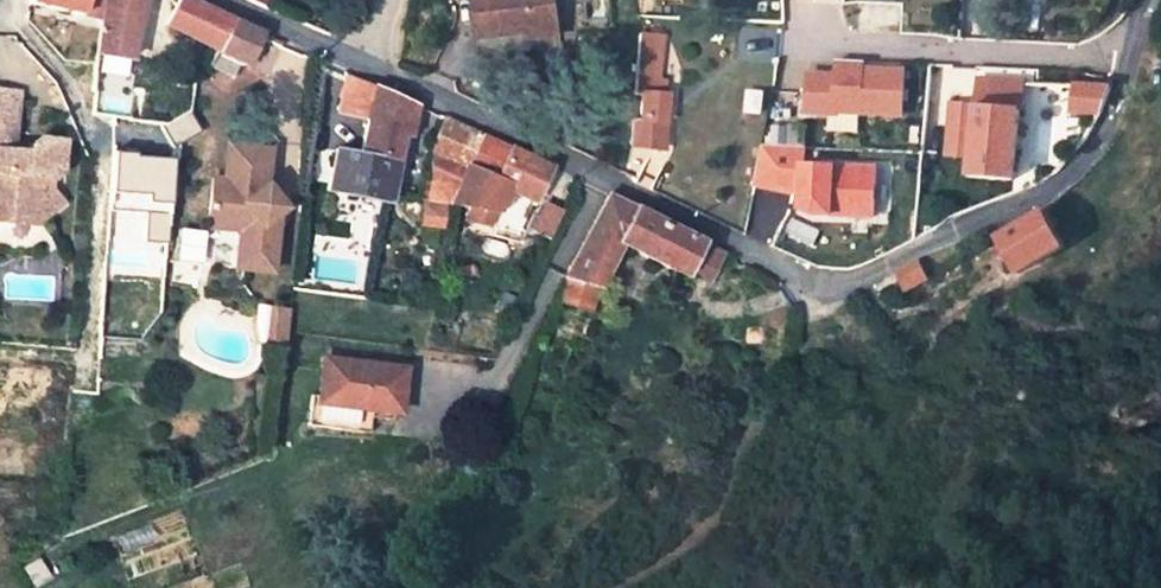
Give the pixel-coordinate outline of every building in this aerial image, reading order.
[(30,3),(102,21),(105,0),(31,0),(30,3)] [(144,0),(105,0),(102,21),(97,52),(131,58),(144,0)] [(182,0),(169,26),(216,51),(217,48),(231,22),(182,0)] [(554,0),(473,0),(478,39),(531,34),(531,38),(559,35),(554,0)] [(259,35),(231,22),(217,48),(245,62),(259,35)] [(655,80),(660,37),(635,35),(631,93),(639,93),(637,121),(630,120),(628,147),(659,150),(664,95),(659,95),(661,81),(655,80)] [(801,117),(902,118),(903,65),(832,64),(832,73),(802,72),(801,117)] [(1041,89),(1042,76),(1010,72),(1009,87),(1041,89)] [(346,75),(338,113),(368,120),(376,87),(346,75)] [(980,186),(989,85),(947,82),(945,95),(931,95),(929,108),(918,107),(914,160),(938,162),(936,183),(980,186)] [(366,130),(360,155),(396,162),(401,137),(409,102),(376,87),(368,120),(366,130)] [(10,222),(28,207),(39,221),(62,202),(50,187),(51,178),(60,172),(63,140),(37,137),(29,144),(28,151),(13,150),(19,90),(0,88),(0,221),(10,222)] [(1077,93),(1041,89),(1039,115),(1069,117),(1077,93)] [(401,137),(409,138),(417,106),(409,102),(401,137)] [(368,120),(338,113),(336,124),(366,130),(368,120)] [(497,213),(508,190),(534,202),(550,168),(490,139),(444,118),(431,154),(467,169),(459,186),(451,205),(497,213)] [(1064,126),(1037,124),(1035,140),(1056,141),(1064,126)] [(268,182),(274,147),(233,140),(227,174),(215,172),(207,223),(241,228),(237,249),(245,249),(243,266),(272,270),(282,210),(276,201),(280,197),(268,182)] [(791,193),(790,219),(872,221),(874,165),(804,163),(805,146),(755,145),(754,192),(791,193)] [(360,155),(338,149),(328,191),(340,193),(362,198),(387,203),(396,162),(360,155)] [(459,186),(428,180),(425,202),(451,205),(459,186)] [(338,206),(359,210),(362,198),(340,193),(338,206)] [(598,288),(620,245),(685,278),(687,273),(702,245),(608,197),(564,279),(569,280),(598,288)] [(527,233),(547,240),(557,210),(538,203),(527,233)] [(28,207),(10,222),(34,225),(39,221),(28,207)] [(986,278),(1033,251),(1014,216),(966,243),(986,278)] [(708,283),(722,255),(702,245),(687,273),(708,283)] [(245,249),(237,249),(235,265),(243,266),(245,249)] [(875,295),(896,284),(887,265),(865,276),(875,295)] [(561,302),(591,310),(598,288),(569,280),(561,302)] [(267,342),(285,345),(290,306),(272,304),(267,342)] [(398,415),(404,368),(325,359),(320,395),(319,405),(371,411),(398,415)] [(310,426),(368,432),(371,411),(319,405),(320,395),(314,395),(310,426)] [(24,568),(36,587),(50,579),(39,560),(24,568)]
